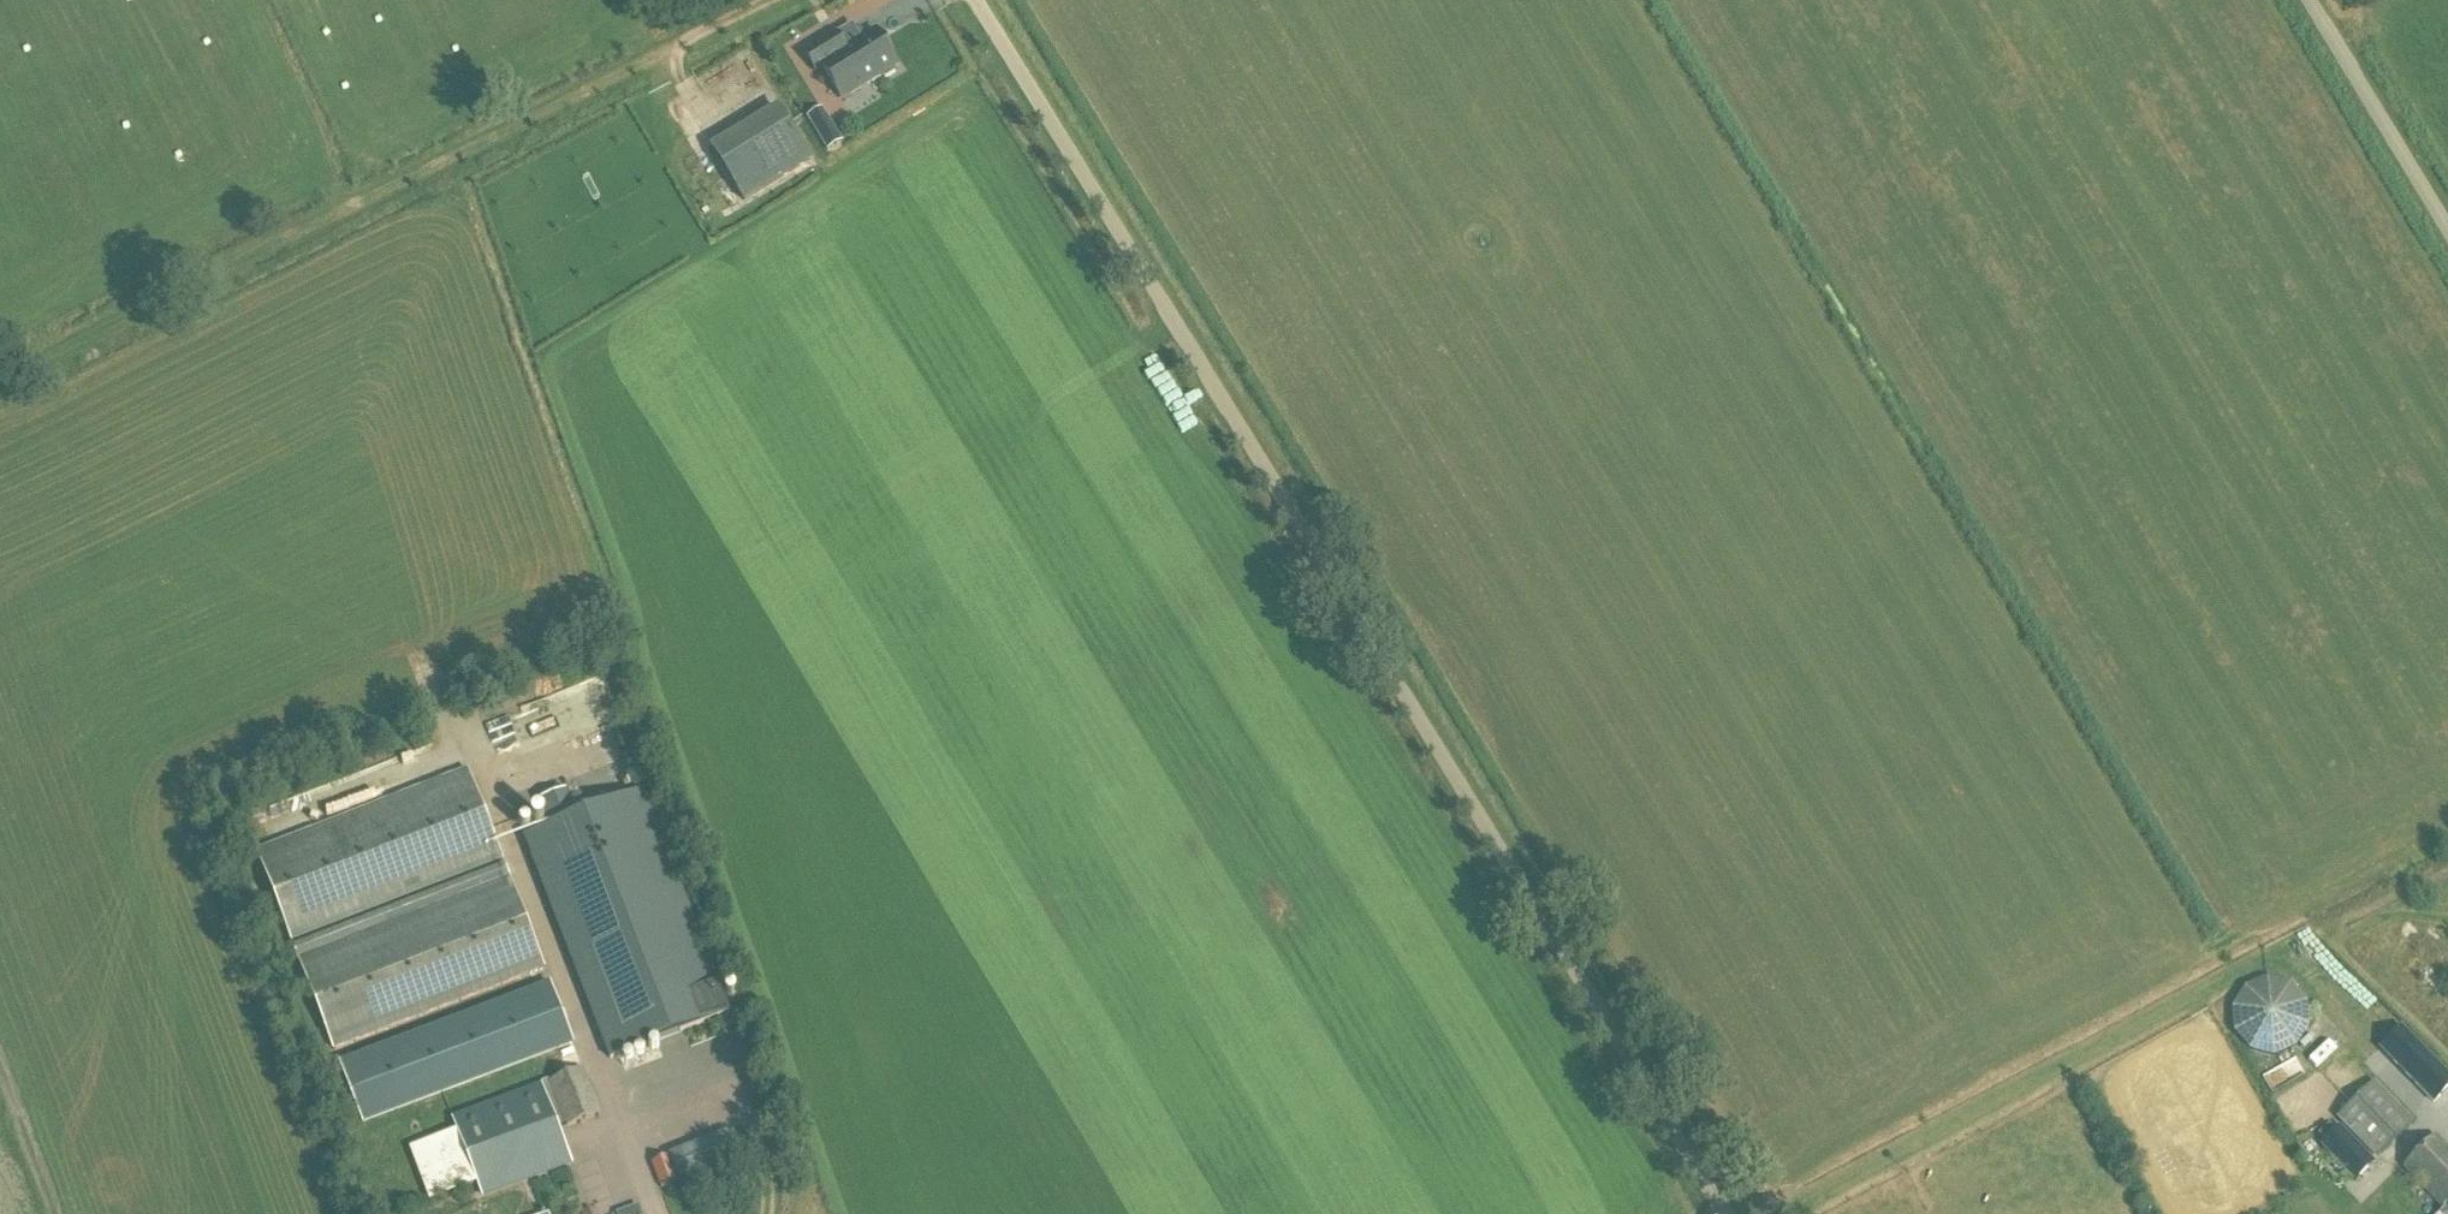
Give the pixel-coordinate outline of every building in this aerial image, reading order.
[(841,101),(897,66),(877,32),(846,51),(837,35),(804,55),(815,72),(821,68),(841,101)] [(807,120),(816,136),(832,127),(822,110),(807,120)] [(811,162),(780,112),(714,152),(745,203),(811,162)] [(417,744),(338,772),(346,793),(403,773),(399,761),(421,753),(417,744)] [(257,852),(334,1051),(544,969),(468,771),(257,852)] [(269,796),(273,823),(337,814),(333,786),(269,796)] [(525,838),(610,1059),(730,1014),(644,793),(525,838)] [(2299,1048),(2312,1027),(2309,1004),(2296,984),(2272,979),(2249,988),(2234,1011),(2238,1035),(2252,1052),(2276,1058),(2299,1048)] [(340,1063),(363,1124),(575,1045),(551,982),(340,1063)] [(2392,1064),(2432,1105),(2447,1090),(2447,1077),(2414,1042),(2392,1064)] [(550,1083),(566,1129),(602,1115),(585,1069),(550,1083)] [(572,1163),(542,1084),(454,1118),(459,1130),(412,1148),(433,1202),(477,1185),(482,1197),(572,1163)] [(2339,1123),(2372,1159),(2411,1122),(2378,1086),(2339,1123)] [(2342,1127),(2322,1145),(2338,1162),(2334,1166),(2341,1173),(2345,1169),(2356,1181),(2376,1163),(2342,1127)] [(652,1162),(663,1195),(740,1167),(728,1134),(652,1162)] [(2447,1212),(2447,1151),(2435,1138),(2404,1168),(2447,1212)]
